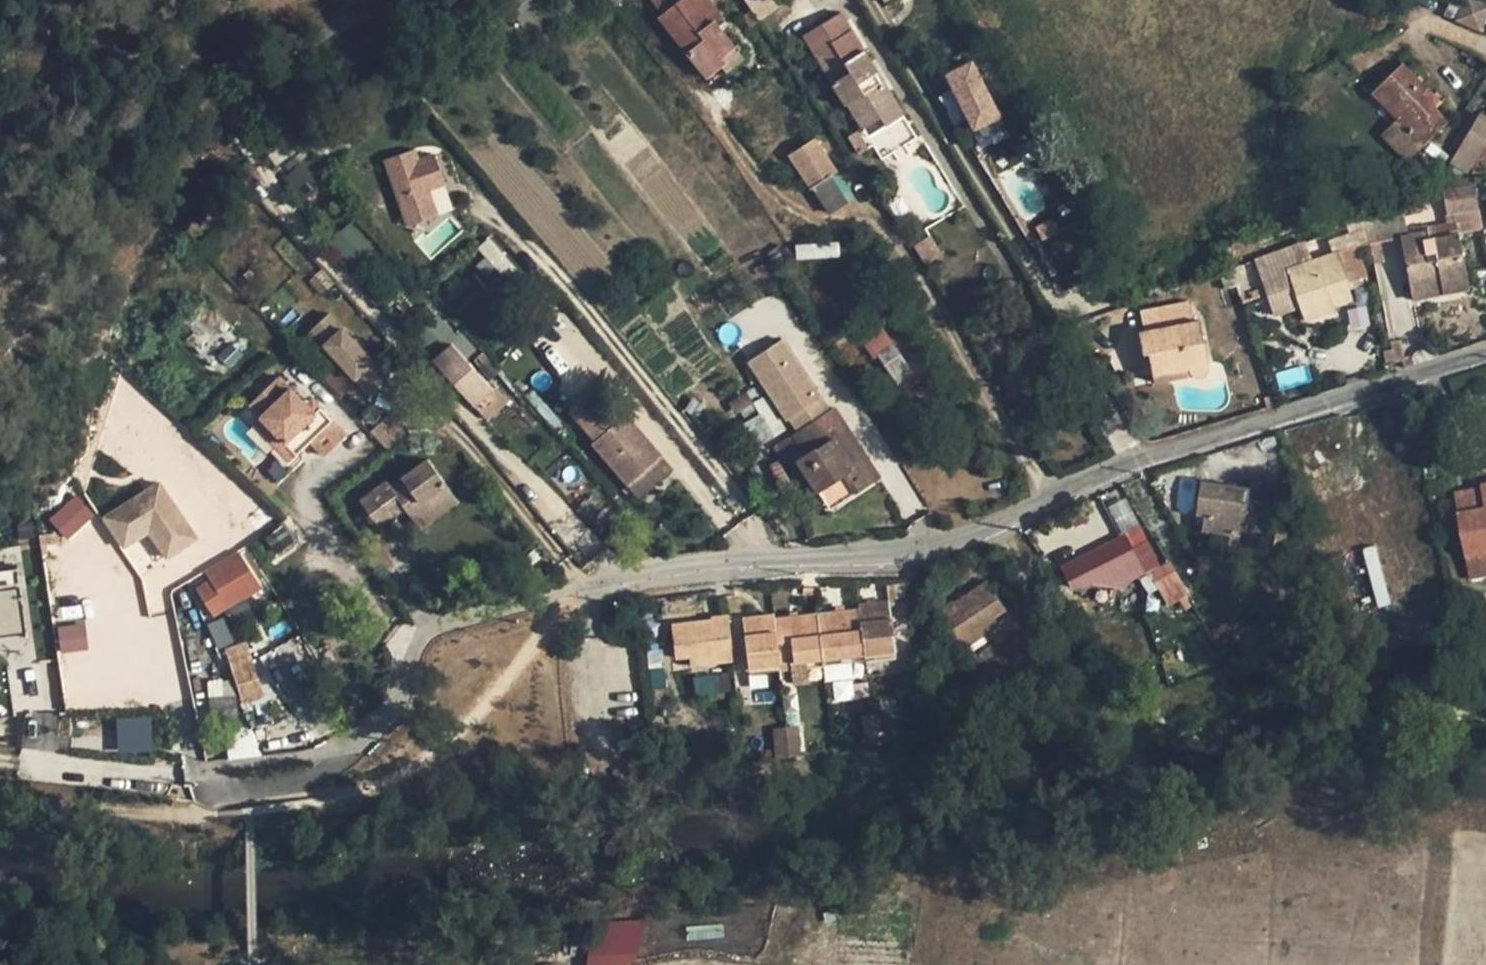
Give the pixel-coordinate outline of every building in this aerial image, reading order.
[(706,78),(721,66),(724,64),(719,58),(734,46),(714,21),(721,15),(709,0),(652,0),(663,14),(658,17),(706,78)] [(759,21),(776,9),(770,0),(744,0),(751,10),(759,21)] [(776,9),(786,2),(785,0),(770,0),(776,9)] [(1481,33),(1485,20),(1485,4),(1477,0),(1463,0),(1454,21),(1481,33)] [(750,27),(759,21),(751,10),(742,15),(750,27)] [(828,31),(846,20),(841,13),(823,23),(828,31)] [(846,61),(864,50),(846,20),(828,31),(823,23),(804,35),(814,52),(834,41),(846,61)] [(885,126),(904,115),(864,50),(846,61),(834,41),(814,52),(845,105),(847,103),(863,129),(880,118),(885,126)] [(744,58),(734,46),(719,58),(724,64),(721,66),(726,72),(744,58)] [(972,133),(1002,118),(972,59),(942,74),(972,133)] [(1349,84),(1364,100),(1371,93),(1389,75),(1374,59),(1349,84)] [(1428,88),(1402,62),(1389,75),(1371,93),(1397,119),(1381,134),(1408,161),(1448,120),(1436,108),(1422,94),(1428,88)] [(1441,102),(1428,88),(1422,94),(1436,108),(1441,102)] [(1465,172),(1470,163),(1483,140),(1485,135),(1485,117),(1480,114),(1451,164),(1465,172)] [(880,118),(863,129),(868,137),(885,126),(880,118)] [(847,137),(858,155),(869,148),(858,130),(847,137)] [(830,176),(837,172),(814,138),(789,155),(829,215),(848,202),(830,176)] [(1483,140),(1470,163),(1472,174),(1485,172),(1485,140),(1483,140)] [(417,160),(415,153),(384,163),(406,227),(440,216),(431,189),(443,185),(434,155),(417,160)] [(326,181),(309,160),(286,179),(303,200),(326,181)] [(830,176),(848,202),(854,198),(837,172),(830,176)] [(1478,210),(1474,186),(1442,192),(1446,215),(1478,210)] [(899,225),(911,217),(896,196),(885,204),(899,225)] [(1400,235),(1407,233),(1402,208),(1363,220),(1368,241),(1400,235)] [(1469,290),(1455,221),(1435,225),(1437,236),(1425,239),(1423,230),(1407,233),(1400,235),(1410,284),(1440,278),(1443,295),(1469,290)] [(348,222),(330,241),(351,263),(370,244),(348,222)] [(914,246),(925,263),(941,254),(930,236),(914,246)] [(1287,267),(1315,258),(1309,240),(1241,264),(1259,321),(1300,307),(1287,267)] [(1305,322),(1334,312),(1333,308),(1328,291),(1347,285),(1364,280),(1353,246),(1315,258),(1287,267),(1300,307),(1305,322)] [(1440,278),(1410,284),(1413,301),(1443,295),(1440,278)] [(1353,301),(1347,285),(1328,291),(1333,308),(1353,301)] [(1140,311),(1143,330),(1193,321),(1190,301),(1140,311)] [(310,328),(357,380),(375,364),(327,312),(310,328)] [(1193,321),(1143,330),(1138,331),(1143,354),(1148,353),(1150,361),(1152,375),(1188,368),(1188,369),(1190,372),(1191,374),(1193,375),(1193,376),(1195,377),(1197,378),(1199,378),(1201,378),(1203,377),(1205,376),(1206,375),(1207,373),(1208,371),(1208,368),(1208,364),(1199,320),(1193,321)] [(897,385),(914,373),(888,335),(870,347),(897,385)] [(433,360),(474,405),(493,389),(451,343),(433,360)] [(835,410),(829,414),(783,343),(750,367),(793,434),(784,441),(821,499),(848,482),(856,494),(879,479),(835,410)] [(1142,363),(1150,361),(1148,353),(1143,354),(1141,355),(1142,363)] [(357,380),(367,391),(385,374),(375,364),(357,380)] [(1188,368),(1152,375),(1154,383),(1193,375),(1191,374),(1190,372),(1188,369),(1188,368)] [(306,407),(281,379),(251,407),(263,420),(256,426),(291,464),(311,445),(323,458),(346,437),(313,401),(306,407)] [(596,440),(591,444),(628,486),(662,456),(626,414),(616,423),(590,392),(569,410),(596,440)] [(795,459),(784,441),(773,446),(786,466),(795,459)] [(662,456),(628,486),(638,498),(672,468),(662,456)] [(452,493),(427,458),(390,485),(386,481),(359,500),(378,526),(392,515),(393,518),(405,509),(413,521),(452,493)] [(848,482),(821,499),(829,511),(856,494),(848,482)] [(1202,483),(1197,514),(1206,515),(1203,530),(1237,535),(1237,530),(1252,532),(1249,547),(1273,551),(1274,543),(1276,529),(1280,507),(1255,503),(1257,492),(1202,483)] [(160,484),(103,521),(125,556),(152,538),(166,560),(197,539),(160,484)] [(1459,512),(1485,507),(1485,506),(1482,486),(1455,492),(1459,512)] [(452,493),(413,521),(419,529),(458,501),(452,493)] [(64,539),(94,518),(77,495),(48,516),(64,539)] [(1459,512),(1471,578),(1485,576),(1485,507),(1459,512)] [(1276,529),(1274,543),(1284,544),(1286,531),(1276,529)] [(1108,587),(1142,569),(1128,541),(1108,551),(1083,564),(1090,578),(1100,573),(1108,587)] [(1078,555),(1083,564),(1108,551),(1104,542),(1078,555)] [(1371,544),(1366,545),(1375,582),(1381,580),(1371,544)] [(1343,552),(1355,599),(1359,611),(1367,609),(1364,597),(1384,592),(1381,580),(1375,582),(1366,545),(1343,552)] [(260,590),(239,554),(207,573),(211,580),(198,588),(215,617),(260,590)] [(23,633),(16,569),(0,571),(0,635),(23,633)] [(937,611),(963,649),(999,625),(994,617),(1006,609),(986,580),(953,602),(952,600),(937,611)] [(1364,597),(1367,609),(1387,604),(1384,592),(1364,597)] [(859,609),(864,654),(894,650),(888,600),(858,604),(859,609)] [(817,613),(823,659),(846,656),(864,654),(859,609),(817,613)] [(742,617),(745,638),(748,669),(780,664),(774,619),(774,613),(742,617)] [(774,619),(780,664),(791,663),(793,684),(809,682),(806,661),(823,659),(817,613),(774,619)] [(671,624),(675,658),(689,656),(690,666),(733,661),(730,640),(728,619),(727,614),(710,617),(711,619),(671,624)] [(728,619),(730,640),(745,638),(742,617),(728,619)] [(219,649),(234,644),(226,621),(211,626),(219,649)] [(61,628),(63,653),(86,652),(84,627),(61,628)] [(242,705),(265,698),(247,643),(225,650),(242,705)] [(846,656),(823,659),(825,680),(848,677),(846,656)] [(211,721),(237,718),(235,695),(209,697),(211,721)] [(873,715),(878,744),(893,742),(889,713),(873,715)] [(867,746),(878,744),(873,715),(862,717),(867,746)] [(117,752),(152,751),(151,716),(115,717),(117,752)] [(785,728),(788,757),(800,755),(797,726),(785,728)] [(776,758),(788,757),(785,728),(773,729),(776,758)] [(640,918),(586,923),(590,964),(644,964),(640,918)]
